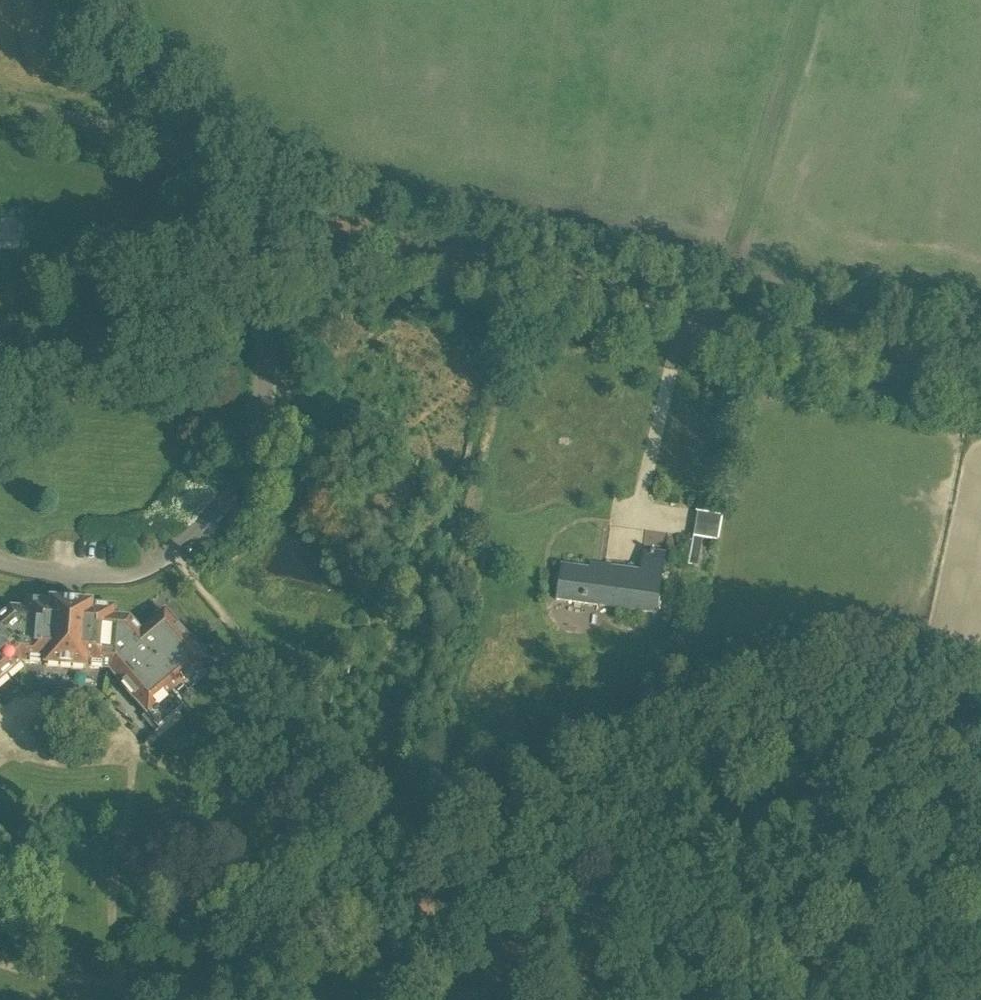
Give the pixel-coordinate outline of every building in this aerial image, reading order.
[(697,512),(693,537),(718,541),(723,516),(696,511),(696,512),(697,512)] [(562,565),(561,565),(556,599),(657,613),(665,553),(642,550),(639,576),(562,565)] [(21,664),(22,662),(45,664),(45,666),(87,669),(87,667),(110,669),(122,683),(122,684),(134,698),(135,697),(148,713),(144,716),(156,731),(184,707),(171,693),(208,661),(165,611),(141,631),(129,617),(114,616),(114,607),(92,605),(92,603),(79,602),(62,600),(62,601),(50,600),(50,601),(27,600),(26,609),(11,608),(0,617),(0,681),(21,664)]
